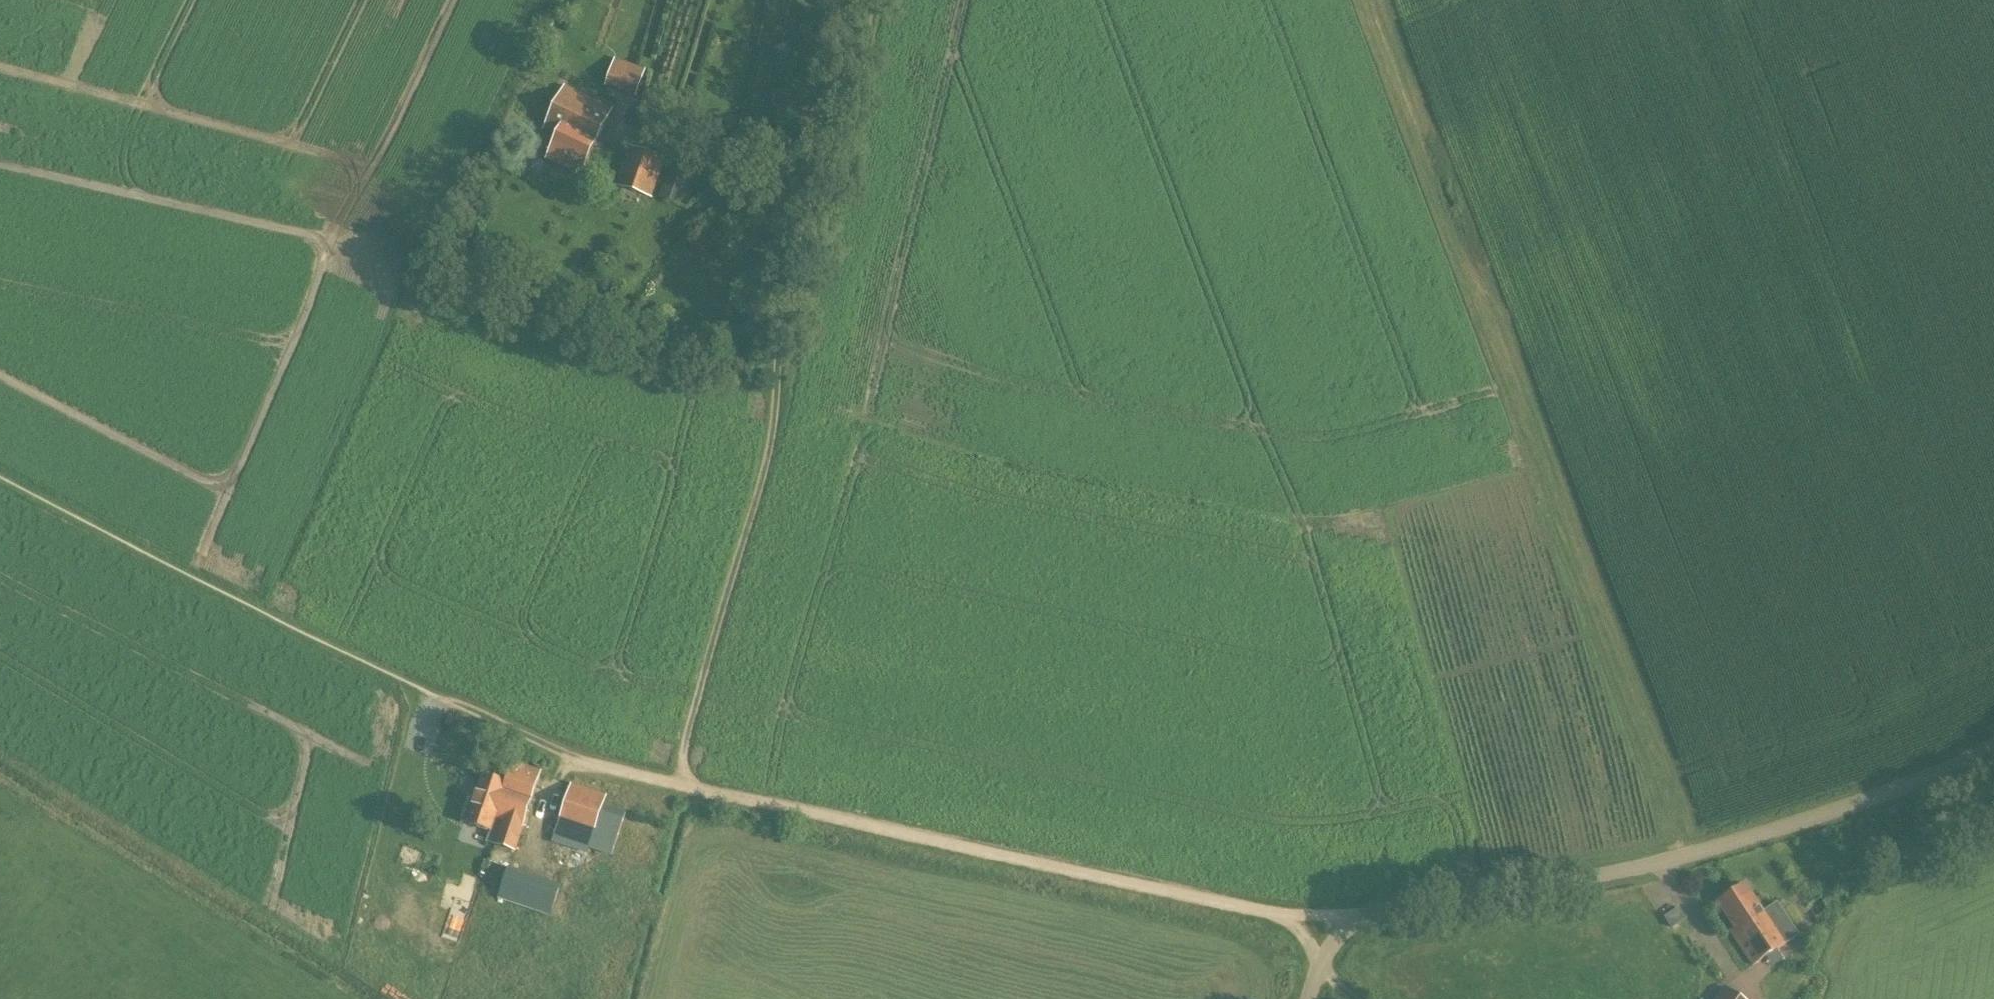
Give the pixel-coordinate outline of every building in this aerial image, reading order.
[(644,95),(650,66),(616,60),(611,88),(644,95)] [(557,135),(547,156),(581,172),(610,110),(563,87),(544,129),(557,135)] [(629,146),(616,185),(652,197),(666,158),(629,146)] [(659,198),(677,205),(689,170),(671,164),(659,198)] [(498,833),(494,845),(516,852),(541,772),(512,763),(506,781),(505,780),(502,790),(509,792),(506,803),(504,809),(506,809),(498,833)] [(502,821),(498,833),(506,809),(504,809),(506,803),(509,792),(502,790),(505,780),(482,773),(466,823),(490,831),(494,818),(502,821)] [(570,784),(551,843),(586,854),(588,849),(611,856),(625,813),(602,807),(606,795),(570,784)] [(508,869),(498,899),(550,917),(560,887),(508,869)] [(1734,928),(1730,931),(1753,966),(1797,936),(1776,905),(1763,913),(1744,885),(1717,903),(1734,928)] [(476,893),(458,887),(441,938),(459,944),(476,893)] [(1726,986),(1717,998),(1744,998),(1726,986)]
